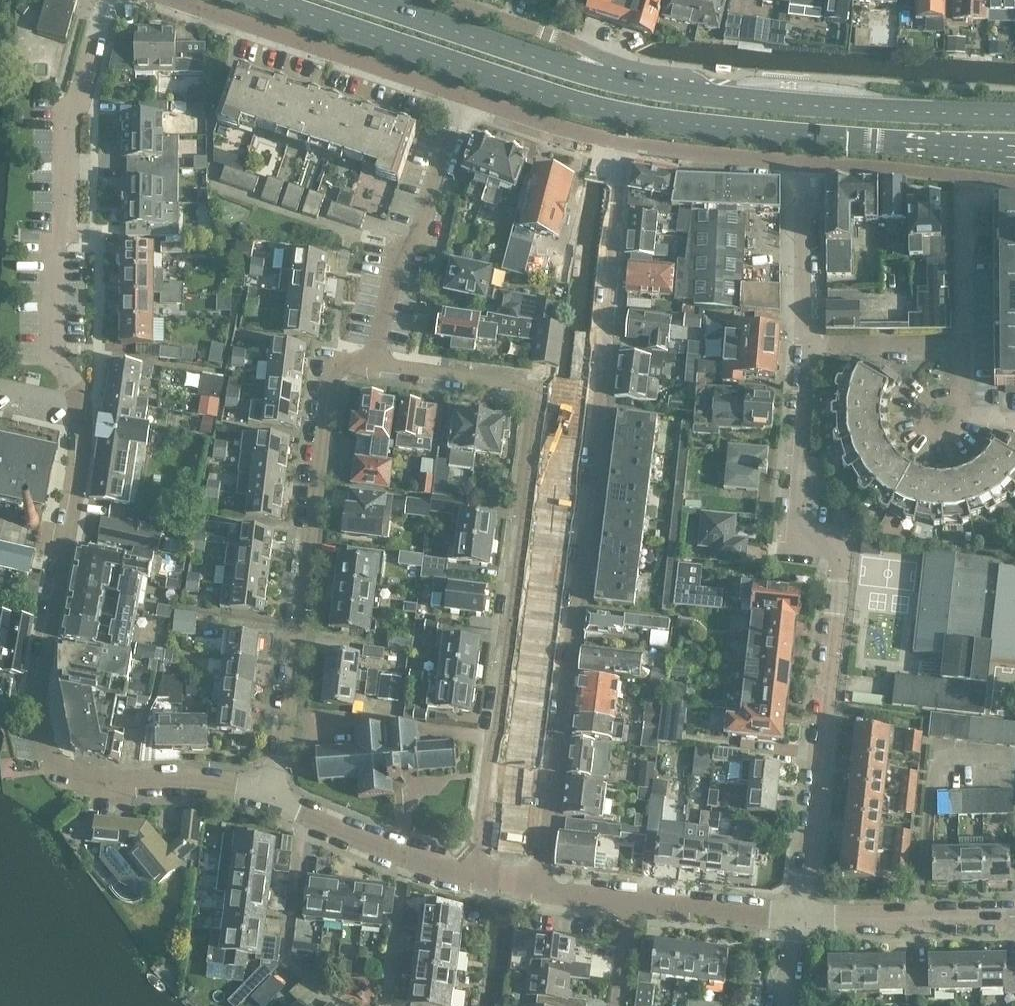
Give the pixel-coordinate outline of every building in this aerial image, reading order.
[(77,0),(46,0),(37,31),(66,39),(77,0)] [(587,12),(609,19),(615,0),(591,0),(587,12)] [(639,0),(615,0),(609,19),(631,25),(639,0)] [(631,25),(653,32),(663,0),(639,0),(631,25)] [(663,18),(698,26),(703,2),(692,0),(666,0),(663,18)] [(703,2),(698,26),(719,31),(726,0),(692,0),(703,2)] [(826,18),(847,21),(849,0),(828,0),(826,18)] [(901,10),(899,10),(899,16),(909,17),(909,11),(908,10),(908,9),(909,9),(910,0),(901,0),(901,10)] [(944,19),(945,0),(918,0),(917,18),(944,19)] [(986,0),(954,0),(954,18),(986,19),(986,0)] [(986,19),(987,19),(987,10),(1014,11),(1014,0),(986,0),(986,19)] [(769,44),(769,39),(771,22),(742,19),(739,41),(769,44)] [(175,73),(175,72),(204,72),(204,44),(175,44),(176,27),(156,28),(156,73),(175,73)] [(155,73),(156,73),(156,28),(136,28),(135,44),(115,43),(108,71),(134,72),(134,73),(136,73),(136,79),(155,79),(155,73)] [(897,49),(897,47),(898,33),(870,31),(869,47),(897,49)] [(990,51),(1000,50),(999,36),(989,37),(990,51)] [(965,53),(965,51),(965,38),(948,37),(947,52),(965,53)] [(376,175),(398,183),(417,128),(236,67),(217,122),(240,129),(242,122),(379,167),(376,175)] [(167,114),(168,102),(140,101),(140,113),(123,113),(123,135),(164,136),(164,114),(167,114)] [(164,157),(164,136),(123,135),(122,157),(139,158),(139,169),(167,169),(167,168),(177,168),(177,157),(164,157)] [(482,202),(502,147),(475,138),(463,173),(474,176),(467,197),(482,202)] [(512,191),(515,192),(528,156),(502,147),(482,202),(497,208),(503,191),(512,194),(512,191)] [(254,193),(259,178),(225,166),(220,181),(254,193)] [(514,224),(502,269),(524,275),(535,231),(559,238),(574,178),(535,167),(533,177),(526,175),(517,210),(523,212),(520,225),(514,224)] [(672,207),(678,178),(678,176),(633,167),(629,191),(639,193),(637,206),(653,209),(652,214),(658,215),(670,216),(678,217),(676,233),(688,234),(691,208),(672,207)] [(167,181),(167,169),(139,169),(139,181),(122,181),(122,203),(163,202),(164,181),(167,181)] [(269,177),(267,182),(261,199),(276,204),(284,182),(269,177)] [(743,286),(744,251),(745,215),(750,215),(750,210),(780,211),(780,182),(678,178),(672,207),(691,208),(688,234),(685,262),(678,261),(677,266),(675,297),(675,300),(683,301),(681,314),(685,315),(694,315),(695,307),(780,315),(780,288),(743,286)] [(853,209),(853,182),(851,182),(851,181),(826,181),(826,241),(827,241),(827,274),(851,274),(851,241),(851,209),(853,209)] [(878,220),(880,220),(880,181),(879,181),(879,182),(853,182),(853,209),(865,209),(865,223),(878,223),(878,220)] [(907,220),(907,182),(907,181),(880,181),(880,220),(907,220)] [(289,183),(287,189),(281,206),(297,211),(304,188),(289,183)] [(337,199),(351,204),(356,190),(341,186),(337,199)] [(310,190),(308,195),(302,213),(317,218),(325,195),(310,190)] [(950,330),(950,239),(941,239),(940,197),(936,197),(936,194),(924,194),(924,198),(920,198),(920,202),(908,203),(909,242),(909,246),(909,258),(922,258),(922,260),(925,262),(927,262),(927,288),(917,288),(917,314),(909,315),(909,324),(860,325),(860,302),(827,302),(827,331),(859,330),(950,330)] [(993,200),(994,386),(1005,386),(1005,392),(1014,392),(1014,200),(993,200)] [(181,238),(181,224),(166,224),(167,207),(163,207),(163,202),(122,203),(122,225),(138,225),(138,237),(166,237),(166,238),(181,238)] [(366,213),(332,202),(327,217),(361,229),(366,213)] [(658,215),(652,214),(629,212),(627,233),(657,235),(658,223),(669,224),(670,216),(658,215)] [(625,253),(655,256),(666,257),(667,248),(656,247),(657,235),(627,233),(625,253)] [(184,254),(184,243),(161,243),(161,254),(184,254)] [(154,269),(155,244),(121,244),(121,269),(154,269)] [(893,258),(908,258),(909,258),(909,246),(894,246),(893,258)] [(328,256),(294,251),(284,250),(281,271),(325,277),(328,256)] [(476,254),(473,254),(463,251),(461,260),(474,264),(474,262),(487,266),(489,255),(476,252),(476,254)] [(871,270),(880,270),(880,254),(870,255),(871,270)] [(251,267),(264,269),(265,260),(252,259),(251,267)] [(487,299),(493,271),(453,262),(447,291),(487,299)] [(627,293),(651,295),(675,297),(677,266),(630,262),(627,293)] [(263,278),(264,269),(251,267),(250,277),(263,278)] [(160,295),(183,295),(183,285),(163,285),(163,281),(154,281),(154,269),(121,269),(121,294),(154,295),(160,295)] [(323,297),(325,277),(281,271),(279,291),(289,293),(323,297)] [(233,285),(243,284),(242,274),(233,273),(233,285)] [(555,302),(513,294),(513,293),(498,290),(494,315),(551,323),(555,302)] [(320,317),(323,297),(289,293),(286,313),(320,317)] [(154,319),(154,295),(121,294),(121,319),(154,319)] [(183,295),(160,295),(160,305),(183,304),(183,295)] [(246,308),(259,309),(260,300),(247,299),(246,308)] [(258,319),(259,309),(246,308),(245,317),(258,319)] [(487,318),(481,317),(445,312),(444,321),(441,320),(440,324),(438,325),(437,331),(439,333),(438,337),(452,339),(451,349),(474,352),(475,343),(477,343),(477,342),(496,344),(497,336),(535,342),(532,363),(559,367),(565,326),(551,323),(494,315),(487,314),(487,318)] [(629,312),(626,338),(652,341),(652,347),(667,349),(671,317),(629,312)] [(318,338),(320,317),(286,313),(284,334),(318,338)] [(685,315),(683,328),(701,329),(702,316),(685,315)] [(154,345),(154,319),(121,319),(121,344),(154,345)] [(738,320),(738,324),(726,323),(721,381),(743,383),(744,375),(776,378),(780,328),(767,327),(767,322),(738,320)] [(214,341),(211,360),(220,361),(223,343),(214,341)] [(304,366),(306,346),(273,342),(270,362),(304,366)] [(181,360),(182,349),(160,346),(159,358),(181,360)] [(667,349),(652,347),(651,350),(631,348),(630,355),(620,354),(617,375),(649,380),(650,368),(663,369),(664,361),(675,362),(676,353),(667,352),(667,349)] [(232,358),(245,359),(246,350),(234,349),(232,358)] [(182,351),(181,360),(196,362),(197,352),(182,351)] [(244,368),(245,359),(232,358),(231,367),(244,368)] [(153,366),(143,364),(111,359),(108,379),(139,384),(141,374),(152,375),(153,366)] [(886,410),(887,402),(890,402),(892,398),(889,396),(895,384),(898,385),(902,379),(883,368),(881,371),(862,360),(858,368),(850,363),(842,379),(839,378),(837,379),(835,387),(836,390),(839,391),(836,405),(833,405),(831,408),(831,416),(833,418),(837,418),(837,433),(834,434),(832,436),(834,444),(837,446),(841,445),(845,459),(842,461),(841,464),(846,471),(849,472),(852,470),(860,483),(857,485),(857,488),(863,494),(866,494),(869,491),(880,501),(878,504),(879,507),(886,511),(889,511),(891,507),(904,514),(903,517),(904,520),(913,522),(915,520),(916,517),(931,520),(931,523),(933,526),(941,526),(943,524),(943,520),(958,519),(959,523),(962,524),(970,522),(971,519),(970,516),(985,511),(986,514),(989,515),(996,511),(997,508),(995,505),(1008,496),(1010,499),(1013,499),(1014,497),(1014,447),(1009,444),(1011,441),(993,430),(989,436),(992,438),(990,442),(986,441),(984,445),(986,448),(981,454),(979,452),(975,455),(976,458),(970,462),(968,460),(963,463),(964,466),(957,469),(955,466),(950,467),(950,470),(942,471),(942,468),(937,468),(936,470),(928,470),(928,466),(924,465),(921,467),(914,464),(915,461),(911,458),(909,460),(902,456),(904,453),(901,449),(899,451),(893,444),(896,442),(894,438),(891,439),(887,431),(891,430),(890,425),(887,425),(885,416),(889,416),(889,412),(886,410)] [(722,373),(722,362),(705,361),(705,372),(722,373)] [(301,386),(304,366),(270,362),(268,382),(301,386)] [(202,374),(201,393),(224,394),(225,375),(202,374)] [(659,381),(649,380),(617,375),(614,396),(646,400),(657,401),(659,381)] [(137,398),(139,384),(108,379),(105,399),(147,405),(148,400),(137,398)] [(299,406),(301,386),(268,382),(266,401),(265,402),(299,406)] [(772,429),(773,413),(775,397),(764,396),(765,392),(759,392),(760,383),(752,383),(751,391),(747,390),(747,387),(715,385),(715,386),(696,384),(694,413),(693,433),(719,436),(720,427),(762,431),(762,429),(772,429)] [(694,413),(696,384),(689,384),(688,399),(669,397),(668,410),(694,413)] [(226,398),(239,400),(240,391),(228,389),(226,398)] [(351,435),(358,436),(390,440),(395,402),(383,400),(383,399),(380,398),(377,395),(370,394),(367,396),(363,396),(360,418),(353,417),(351,435)] [(217,417),(219,406),(220,399),(201,396),(197,414),(217,417)] [(238,409),(239,400),(226,398),(225,407),(238,409)] [(144,425),(147,405),(105,399),(101,418),(144,425)] [(265,402),(266,401),(252,400),(252,401),(256,401),(253,406),(252,415),(253,420),(249,420),(249,421),(296,427),(299,406),(265,402)] [(402,402),(397,437),(396,448),(430,453),(436,408),(420,405),(420,404),(419,404),(415,400),(408,400),(404,402),(402,402)] [(472,471),(475,453),(481,413),(466,411),(465,410),(464,409),(463,408),(452,407),(451,407),(451,408),(450,409),(447,429),(451,429),(448,451),(451,451),(449,461),(437,459),(434,478),(432,496),(446,498),(450,468),(472,471)] [(489,456),(501,458),(503,443),(505,443),(505,441),(507,441),(509,438),(511,418),(511,417),(511,416),(510,415),(509,415),(498,413),(496,414),(495,415),(481,413),(475,453),(490,455),(489,456)] [(654,450),(658,418),(618,413),(614,445),(654,450)] [(144,425),(101,418),(100,418),(96,439),(98,439),(95,459),(96,459),(90,498),(129,504),(138,444),(146,445),(149,425),(144,425)] [(212,435),(215,420),(204,418),(200,433),(212,435)] [(678,453),(688,455),(692,423),(682,421),(678,453)] [(290,438),(256,434),(243,433),(242,434),(246,434),(244,439),(243,448),(244,453),(240,453),(240,454),(287,459),(290,438)] [(393,450),(394,442),(390,441),(390,440),(358,436),(351,484),(390,489),(394,461),(387,460),(389,450),(393,450)] [(41,506),(44,507),(57,451),(0,438),(0,497),(30,504),(41,506)] [(214,450),(227,451),(228,442),(215,441),(214,450)] [(650,481),(654,450),(614,445),(610,476),(650,481)] [(766,464),(768,449),(728,446),(724,488),(758,491),(760,474),(766,474),(768,464),(766,464)] [(226,461),(227,451),(214,450),(213,459),(226,461)] [(685,486),(688,455),(678,453),(675,485),(685,486)] [(285,478),(287,459),(240,454),(244,455),(241,459),(240,468),(241,473),(238,472),(238,473),(285,478)] [(505,502),(509,471),(499,470),(498,482),(490,482),(488,500),(505,502)] [(283,499),(285,478),(238,473),(240,474),(237,493),(283,499)] [(432,496),(434,478),(421,476),(418,493),(432,496)] [(646,513),(650,481),(610,476),(606,508),(646,513)] [(208,490),(220,491),(221,483),(209,481),(208,490)] [(682,517),(685,486),(675,485),(672,516),(682,517)] [(218,501),(220,491),(208,490),(206,499),(218,501)] [(387,496),(387,497),(351,492),(349,508),(347,507),(344,534),(382,538),(388,539),(393,497),(387,496)] [(280,520),(283,499),(237,493),(237,494),(249,496),(247,515),(280,520)] [(468,501),(446,498),(432,496),(432,502),(430,513),(453,515),(452,523),(458,524),(457,537),(492,541),(495,518),(467,514),(468,501)] [(429,519),(430,513),(432,502),(407,499),(404,515),(429,519)] [(642,544),(646,513),(606,508),(602,539),(642,544)] [(701,515),(698,545),(714,547),(713,560),(743,563),(746,541),(732,540),(734,518),(701,515)] [(678,548),(682,517),(672,516),(668,547),(678,548)] [(133,524),(102,517),(97,538),(158,552),(163,531),(146,527),(146,525),(134,522),(133,524)] [(271,552),(274,531),(239,527),(236,548),(271,552)] [(193,542),(206,544),(207,535),(194,533),(193,542)] [(488,565),(492,541),(457,537),(455,549),(449,549),(447,560),(454,561),(488,565)] [(638,575),(642,544),(602,539),(598,570),(638,575)] [(204,553),(206,544),(193,542),(192,551),(204,553)] [(30,568),(34,551),(6,545),(2,562),(30,568)] [(126,558),(127,554),(80,545),(76,565),(107,571),(122,574),(144,579),(149,580),(152,563),(149,562),(151,552),(133,549),(131,559),(126,558)] [(675,580),(678,548),(668,547),(665,578),(675,580)] [(269,572),(271,552),(236,548),(234,568),(269,572)] [(423,557),(423,555),(400,552),(398,565),(422,568),(422,567),(423,557)] [(1001,568),(1002,560),(924,552),(912,653),(945,656),(942,680),(986,684),(989,661),(1014,664),(1014,569),(1001,568)] [(380,586),(382,576),(378,576),(379,562),(341,557),(338,581),(376,586),(380,586)] [(422,567),(447,570),(448,560),(423,557),(422,567)] [(700,566),(700,563),(682,561),(682,564),(678,564),(673,606),(722,610),(724,590),(700,588),(702,566),(700,566)] [(100,607),(107,571),(76,565),(70,601),(100,607)] [(447,570),(422,567),(422,568),(421,577),(434,578),(446,580),(447,570)] [(266,592),(269,572),(234,568),(231,588),(266,592)] [(634,607),(638,575),(598,570),(594,602),(634,607)] [(137,615),(144,579),(122,574),(115,610),(137,615)] [(187,582),(200,584),(201,575),(189,574),(187,582)] [(430,607),(440,609),(445,610),(482,614),(482,612),(484,613),(486,601),(484,601),(485,590),(479,589),(480,585),(466,583),(465,588),(448,585),(446,585),(446,580),(434,578),(430,607)] [(672,612),(675,580),(665,578),(662,611),(672,612)] [(375,599),(376,586),(338,581),(335,604),(374,609),(378,610),(379,600),(375,599)] [(199,593),(200,584),(187,582),(186,592),(199,593)] [(771,615),(796,618),(797,618),(800,591),(754,587),(744,586),(740,612),(750,613),(771,615)] [(264,613),(266,592),(231,588),(229,608),(264,613)] [(173,618),(176,601),(165,599),(162,616),(173,618)] [(97,625),(100,607),(70,601),(67,619),(97,625)] [(416,614),(417,604),(404,603),(403,612),(416,614)] [(372,623),(374,609),(335,604),(332,628),(371,633),(375,634),(376,623),(372,623)] [(137,615),(115,610),(108,647),(130,651),(137,615)] [(17,614),(0,611),(0,672),(22,675),(32,617),(17,614)] [(195,635),(197,613),(175,611),(173,633),(195,635)] [(623,637),(624,628),(651,632),(650,645),(667,647),(670,622),(588,613),(585,633),(623,637)] [(794,642),(796,618),(771,615),(750,613),(750,615),(752,615),(750,637),(794,642)] [(93,644),(97,625),(67,619),(63,638),(93,644)] [(414,629),(425,630),(424,631),(437,633),(439,623),(426,621),(415,620),(414,629)] [(692,641),(693,632),(672,629),(671,638),(692,641)] [(259,651),(261,641),(258,640),(259,637),(225,633),(221,657),(223,658),(225,658),(257,662),(258,655),(257,654),(257,651),(259,651)] [(388,648),(393,649),(412,652),(413,639),(390,636),(388,648)] [(791,667),(794,642),(750,637),(747,662),(765,664),(791,667)] [(439,661),(476,666),(479,642),(442,638),(439,661)] [(157,648),(137,644),(134,658),(154,661),(157,648)] [(133,699),(140,659),(61,645),(61,685),(133,699)] [(392,658),(393,649),(388,648),(364,646),(363,658),(383,660),(384,657),(392,658)] [(640,678),(643,655),(583,647),(580,671),(640,678)] [(175,665),(177,652),(167,651),(166,664),(175,665)] [(367,673),(361,672),(361,671),(359,671),(361,656),(329,652),(326,678),(360,682),(366,682),(377,684),(379,671),(368,669),(367,673)] [(257,668),(257,662),(225,658),(223,658),(220,681),(222,681),(222,683),(253,686),(253,683),(255,684),(257,672),(254,672),(255,667),(257,668)] [(473,689),(476,666),(439,661),(438,675),(410,671),(409,680),(431,684),(436,685),(437,684),(473,689)] [(791,667),(765,664),(747,662),(744,687),(788,691),(791,667)] [(402,678),(380,675),(377,699),(399,702),(402,678)] [(617,700),(620,680),(580,676),(577,696),(617,700)] [(988,686),(949,682),(896,676),(892,706),(984,716),(988,686)] [(183,696),(183,682),(183,678),(163,677),(157,699),(170,699),(170,696),(183,696)] [(359,692),(360,682),(326,678),(323,703),(355,707),(357,692),(359,692)] [(659,697),(661,682),(661,681),(652,679),(649,696),(659,697)] [(377,684),(366,682),(365,696),(376,697),(377,684)] [(252,688),(253,686),(222,683),(219,705),(209,704),(208,706),(252,711),(253,703),(250,703),(251,699),(253,699),(255,688),(252,688)] [(470,713),(473,689),(437,684),(436,685),(431,684),(430,696),(429,695),(428,707),(470,713)] [(133,699),(61,685),(61,694),(73,752),(119,763),(124,732),(110,728),(117,697),(133,699)] [(200,696),(200,687),(187,687),(186,696),(200,696)] [(785,716),(788,691),(744,687),(741,711),(760,713),(785,716)] [(615,720),(617,700),(577,696),(575,715),(615,720)] [(129,714),(141,716),(143,702),(131,700),(129,714)] [(659,726),(658,733),(657,743),(682,746),(687,704),(663,701),(662,704),(659,726)] [(659,726),(662,704),(648,702),(648,704),(646,704),(643,723),(645,723),(645,724),(659,726)] [(251,717),(252,711),(208,706),(207,717),(207,729),(217,731),(217,730),(233,732),(233,734),(245,736),(245,734),(247,734),(247,730),(250,731),(251,720),(248,720),(249,716),(251,717)] [(426,721),(428,711),(415,709),(413,719),(426,721)] [(785,716),(760,713),(741,711),(741,717),(727,716),(724,735),(782,741),(785,716)] [(942,738),(944,715),(931,713),(928,737),(942,738)] [(623,721),(615,720),(575,715),(572,735),(621,741),(623,721)] [(955,740),(958,716),(944,715),(942,738),(955,740)] [(968,741),(971,718),(958,716),(955,740),(968,741)] [(182,717),(172,717),(157,717),(157,735),(156,735),(155,746),(157,746),(157,748),(160,748),(160,750),(171,750),(171,748),(182,748),(182,717)] [(207,729),(207,717),(182,717),(182,748),(192,748),(192,751),(203,751),(203,748),(207,748),(207,746),(209,746),(209,736),(207,736),(207,729)] [(982,743),(984,719),(971,718),(968,741),(982,743)] [(995,744),(998,721),(984,719),(982,743),(995,744)] [(1008,746),(1011,722),(998,721),(995,744),(1008,746)] [(658,733),(659,726),(645,724),(644,732),(658,733)] [(388,745),(387,726),(355,728),(356,747),(315,750),(316,756),(312,760),(313,769),(317,772),(318,782),(359,779),(360,797),(392,795),(391,781),(403,780),(403,775),(419,774),(419,772),(457,769),(456,764),(460,760),(459,751),(455,747),(455,742),(417,745),(417,742),(388,745)] [(887,760),(890,730),(856,726),(853,756),(887,760)] [(920,754),(922,733),(907,731),(905,753),(920,754)] [(572,741),(568,774),(609,779),(613,746),(572,741)] [(740,785),(748,786),(777,789),(779,765),(748,761),(749,752),(714,748),(712,761),(742,765),(740,785)] [(709,758),(710,750),(698,749),(697,757),(709,758)] [(884,790),(887,760),(853,756),(849,786),(884,790)] [(652,790),(655,766),(655,765),(640,763),(637,788),(652,790)] [(900,792),(915,793),(917,772),(902,771),(900,792)] [(563,814),(603,819),(607,785),(567,780),(563,814)] [(647,829),(647,833),(661,834),(664,799),(664,798),(666,799),(667,783),(654,782),(652,797),(651,797),(649,816),(647,829)] [(774,814),(777,789),(748,786),(745,811),(774,814)] [(881,820),(884,790),(849,786),(846,816),(881,820)] [(986,815),(998,814),(997,790),(985,791),(986,815)] [(997,790),(998,814),(1013,814),(1012,790),(997,790)] [(717,808),(719,792),(709,791),(707,807),(717,808)] [(937,816),(950,816),(949,791),(937,792),(937,816)] [(960,815),(962,815),(961,791),(949,791),(950,816),(960,815)] [(974,815),(973,791),(961,791),(962,815),(972,815),(974,815)] [(974,815),(986,815),(985,791),(973,791),(974,815)] [(913,814),(915,793),(900,792),(898,812),(913,814)] [(709,829),(711,813),(701,812),(699,828),(697,827),(696,839),(684,838),(683,840),(680,868),(704,871),(707,843),(708,841),(709,834),(709,829)] [(711,813),(709,829),(709,834),(718,835),(720,814),(711,813)] [(180,863),(196,849),(201,816),(184,814),(181,838),(168,850),(146,824),(96,819),(94,843),(102,843),(101,860),(119,881),(126,886),(142,873),(154,888),(183,865),(180,863)] [(649,816),(636,814),(635,828),(647,829),(649,816)] [(972,815),(962,815),(960,815),(961,833),(972,832),(972,815)] [(877,850),(881,820),(846,816),(843,846),(877,850)] [(759,819),(747,817),(747,822),(751,822),(750,833),(759,834),(758,838),(782,841),(784,822),(759,819)] [(937,829),(945,828),(945,818),(936,818),(937,829)] [(606,827),(606,825),(566,820),(565,832),(560,831),(556,866),(594,870),(594,869),(604,871),(606,855),(596,854),(598,836),(619,839),(620,829),(606,827)] [(672,825),(670,839),(659,837),(655,866),(680,868),(683,840),(684,838),(685,826),(672,825)] [(647,833),(647,829),(635,828),(621,826),(619,840),(646,843),(647,833)] [(893,852),(909,854),(911,832),(896,830),(893,852)] [(290,864),(291,854),(278,852),(277,854),(274,852),(275,842),(225,835),(222,855),(290,864)] [(731,846),(733,846),(734,840),(722,839),(721,845),(720,845),(720,842),(708,841),(707,843),(704,871),(728,874),(731,846)] [(959,882),(958,851),(958,844),(947,844),(947,851),(933,851),(934,883),(959,882)] [(755,849),(733,846),(731,846),(728,874),(752,877),(755,849)] [(874,880),(877,850),(843,846),(839,876),(874,880)] [(959,882),(984,881),(983,850),(958,851),(959,882)] [(983,850),(984,881),(1009,881),(1008,850),(983,850)] [(906,873),(909,854),(893,852),(891,872),(906,873)] [(289,873),(290,864),(222,855),(219,873),(270,880),(271,869),(275,870),(275,872),(289,873)] [(269,890),(270,880),(219,873),(217,892),(229,894),(285,901),(287,892),(273,890),(272,891),(269,890)] [(324,920),(328,882),(309,879),(309,880),(301,879),(297,904),(306,905),(305,918),(324,920)] [(343,922),(347,884),(328,882),(324,920),(343,922)] [(362,925),(366,886),(347,884),(343,922),(362,925)] [(392,915),(395,890),(386,889),(366,886),(362,925),(381,927),(382,914),(392,915)] [(284,911),(285,901),(229,894),(227,913),(265,918),(267,908),(271,908),(270,910),(284,911)] [(463,913),(464,907),(429,902),(428,911),(423,911),(422,919),(414,917),(415,911),(404,910),(402,926),(461,934),(463,913)] [(264,928),(265,918),(227,913),(224,932),(281,939),(282,929),(268,927),(268,929),(264,928)] [(458,953),(461,934),(402,926),(401,937),(419,939),(418,948),(458,953)] [(278,962),(281,939),(224,932),(222,951),(225,951),(223,967),(247,970),(249,955),(257,956),(256,959),(278,962)] [(528,973),(570,978),(589,980),(591,967),(571,964),(574,942),(534,937),(531,961),(542,963),(541,972),(528,971),(528,973)] [(294,960),(321,962),(322,943),(295,941),(294,960)] [(675,980),(679,945),(655,942),(651,978),(675,980)] [(699,983),(703,948),(679,945),(675,980),(699,983)] [(456,972),(458,953),(418,948),(417,956),(399,954),(398,964),(456,972)] [(699,983),(724,986),(728,951),(703,948),(699,983)] [(955,992),(980,992),(979,957),(954,958),(955,992)] [(1005,969),(1005,957),(979,957),(980,992),(982,992),(982,993),(1014,993),(1014,969),(1005,969)] [(931,993),(955,992),(954,958),(929,958),(929,970),(917,970),(917,996),(931,996),(931,993)] [(366,960),(358,959),(355,975),(364,976),(366,960)] [(842,996),(854,995),(854,959),(829,960),(829,973),(816,973),(817,996),(829,996),(829,1005),(842,1004),(842,996)] [(866,995),(880,995),(879,959),(854,959),(854,995),(854,1000),(866,1000),(866,995)] [(917,996),(917,970),(905,971),(904,959),(879,959),(880,995),(895,995),(896,996),(900,996),(917,996)] [(351,974),(352,963),(338,961),(337,973),(351,974)] [(454,991),(456,972),(398,964),(396,975),(414,977),(413,986),(454,991)] [(285,986),(294,980),(283,965),(274,971),(285,986)] [(570,978),(528,973),(525,997),(537,998),(536,1005),(586,1005),(586,1002),(566,1000),(570,978)] [(272,977),(252,998),(260,1005),(266,1005),(283,988),(272,977)] [(654,986),(638,984),(635,1005),(652,1005),(654,986)] [(454,991),(413,986),(411,1005),(452,1005),(454,991)]
